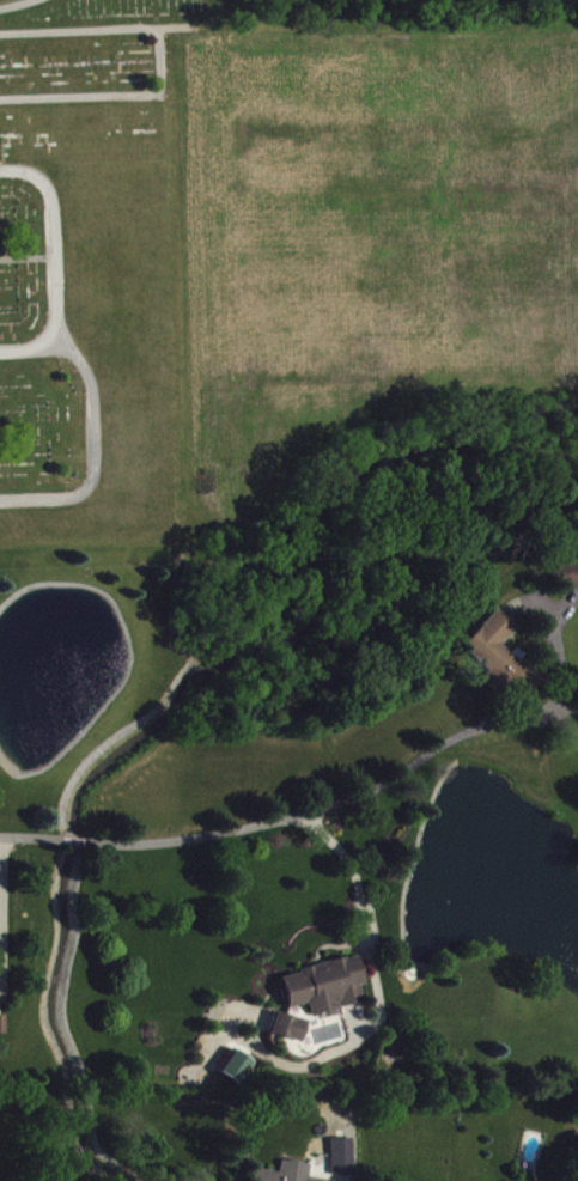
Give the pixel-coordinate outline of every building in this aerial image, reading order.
[(558,598),(577,597),(577,574),(557,575),(558,598)] [(491,681),(483,690),(502,708),(529,679),(502,654),(519,636),(500,618),(464,656),(491,681)] [(311,1014),(313,1024),(367,1013),(363,994),(366,994),(361,967),(283,983),(290,1018),(311,1014)] [(272,1043),(303,1053),(310,1032),(279,1022),(272,1043)] [(242,1096),(258,1074),(236,1058),(220,1080),(242,1096)] [(312,1174),(282,1170),(281,1180),(311,1180),(312,1174)]
